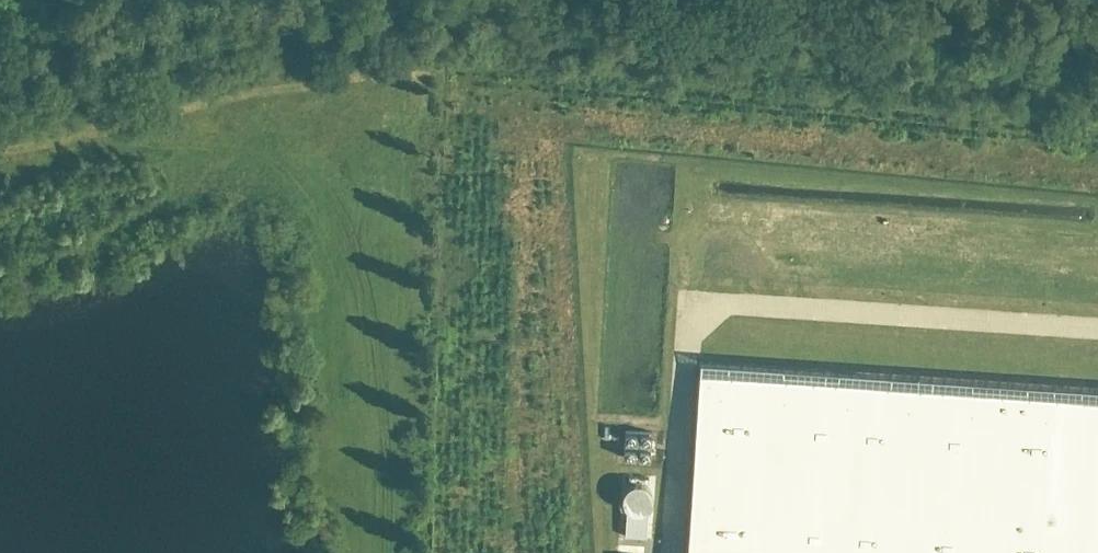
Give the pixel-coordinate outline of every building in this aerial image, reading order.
[(699,364),(687,552),(1097,552),(1097,391),(699,364)]
